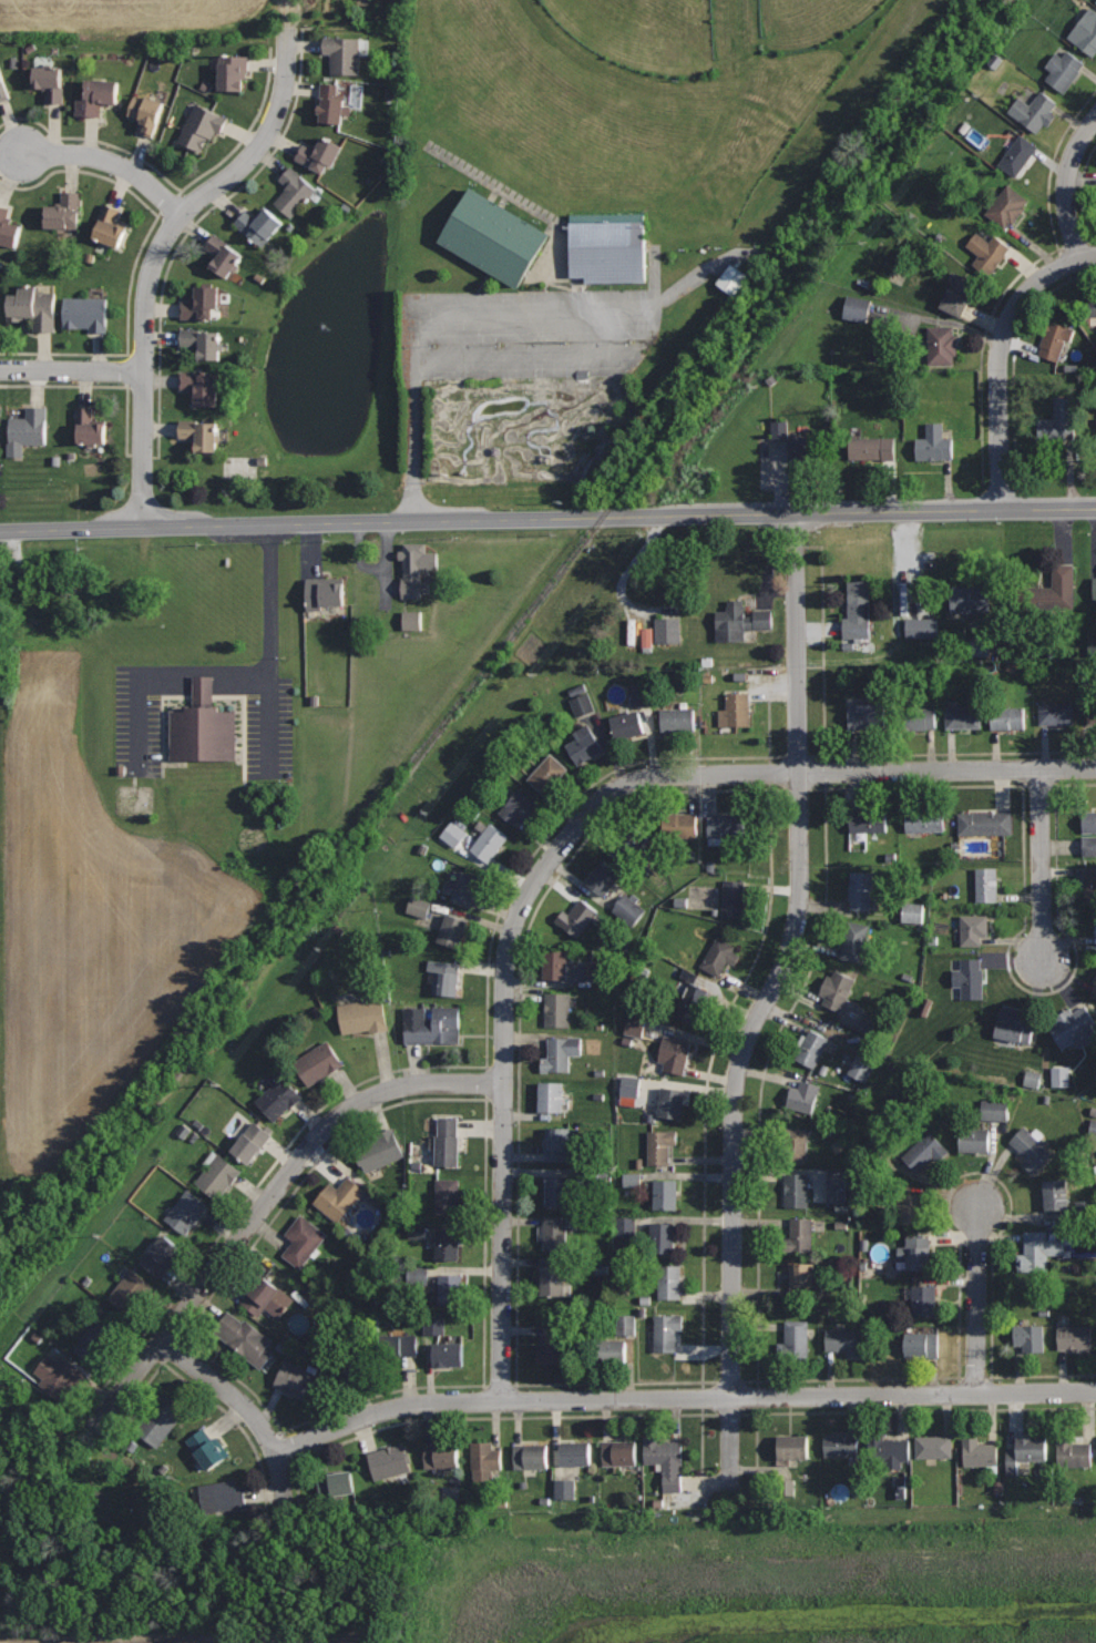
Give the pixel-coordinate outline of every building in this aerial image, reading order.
[(1064,37),(1095,61),(1095,11),(1088,4),(1064,37)] [(361,37),(324,35),(322,52),(330,52),(330,74),(360,74),(361,37)] [(1054,51),(1044,65),(1051,70),(1044,78),(1064,93),(1085,64),(1066,50),(1062,57),(1054,51)] [(248,54),(219,53),(218,90),(243,90),(244,76),(248,76),(248,54)] [(62,65),(33,65),(32,86),(42,86),(42,90),(48,90),(48,102),(62,102),(62,65)] [(10,96),(0,68),(0,100),(10,96)] [(117,80),(85,79),(85,99),(75,99),(75,115),(101,116),(101,105),(105,105),(105,102),(117,103),(117,80)] [(338,83),(321,81),(319,98),(322,98),(321,104),(318,103),(317,112),(321,113),(320,121),(340,123),(344,94),(337,93),(338,83)] [(1018,96),(1007,111),(1036,132),(1044,123),(1048,126),(1057,114),(1052,110),(1057,102),(1041,89),(1030,104),(1018,96)] [(165,101),(145,94),(143,98),(134,94),(126,114),(140,119),(139,121),(142,122),(139,131),(153,136),(165,101)] [(196,102),(178,140),(202,151),(208,136),(212,137),(216,130),(219,132),(227,116),(196,102)] [(1020,133),(997,163),(1015,177),(1038,146),(1020,133)] [(321,135),(318,144),(315,143),(313,147),(303,142),(294,159),(322,173),(327,163),(332,165),(342,145),(321,135)] [(290,165),(279,178),(287,185),(273,201),(290,217),(317,188),(290,165)] [(1007,183),(984,212),(1004,228),(1027,198),(1007,183)] [(470,184),(437,239),(518,289),(552,235),(470,184)] [(80,191),(62,191),(62,203),(57,203),(57,204),(45,204),(45,227),(68,227),(68,223),(79,223),(80,191)] [(104,203),(98,218),(99,220),(92,236),(119,247),(127,226),(114,221),(120,208),(104,203)] [(16,247),(21,224),(9,222),(10,217),(7,216),(9,207),(0,205),(0,243),(16,247)] [(264,205),(254,216),(245,210),(234,222),(260,247),(283,223),(264,205)] [(570,214),(572,282),(647,279),(645,212),(570,214)] [(976,231),(965,244),(977,254),(971,263),(987,276),(1011,247),(994,234),(989,241),(976,231)] [(214,233),(205,245),(215,252),(207,263),(227,277),(243,254),(228,244),(229,243),(214,233)] [(754,274),(734,264),(722,285),(742,296),(754,274)] [(955,271),(939,306),(961,317),(977,282),(955,271)] [(218,285),(214,285),(214,283),(202,282),(202,285),(196,285),(196,296),(192,295),(192,300),(181,300),(180,318),(213,319),(213,308),(218,308),(218,285)] [(35,286),(19,285),(19,294),(8,294),(8,320),(21,322),(21,319),(34,319),(33,329),(55,330),(57,290),(35,290),(35,286)] [(1082,292),(1080,313),(1095,313),(1095,292),(1082,292)] [(107,297),(63,296),(62,327),(79,328),(79,327),(90,327),(90,331),(106,333),(107,297)] [(874,300),(850,297),(847,319),(871,322),(874,300)] [(1051,313),(1036,354),(1064,364),(1079,323),(1051,313)] [(953,323),(925,325),(926,364),(955,363),(953,323)] [(199,328),(181,328),(180,346),(195,346),(195,358),(219,359),(221,331),(199,330),(199,328)] [(212,373),(180,371),(180,390),(190,391),(190,395),(194,395),(194,406),(217,406),(218,382),(211,382),(212,373)] [(1075,397),(1053,397),(1054,417),(1037,418),(1038,438),(1075,438),(1075,397)] [(47,407),(27,406),(27,418),(9,418),(9,456),(24,456),(24,445),(47,445),(47,407)] [(92,407),(75,408),(76,443),(105,442),(105,419),(92,419),(92,407)] [(217,422),(197,422),(197,418),(178,418),(178,437),(196,437),(196,450),(217,450),(217,422)] [(775,422),(775,440),(791,440),(790,422),(775,422)] [(942,422),(925,422),(926,437),(914,438),(914,459),(953,459),(953,438),(943,438),(942,422)] [(822,435),(789,436),(789,461),(823,460),(822,435)] [(881,437),(849,438),(849,459),(882,458),(881,437)] [(426,541),(403,542),(403,549),(399,549),(399,558),(404,558),(404,576),(401,578),(401,596),(421,596),(421,592),(430,592),(430,580),(421,580),(421,570),(439,570),(439,550),(426,550),(426,541)] [(1076,563),(1053,563),(1053,585),(1027,586),(1027,611),(1076,610),(1076,563)] [(344,576),(307,578),(308,610),(322,610),(322,605),(345,604),(344,576)] [(870,579),(848,580),(849,616),(842,616),(842,637),(871,636),(870,579)] [(992,585),(951,585),(951,611),(992,611),(992,585)] [(744,599),(727,599),(727,604),(726,604),(726,610),(714,610),(715,642),(746,642),(746,630),(772,629),(772,608),(754,609),(755,616),(744,616),(744,599)] [(426,631),(425,612),(406,613),(407,631),(426,631)] [(659,644),(686,644),(685,618),(658,619),(659,644)] [(941,619),(908,619),(908,639),(941,638),(941,619)] [(656,628),(646,629),(647,649),(657,648),(656,628)] [(214,674),(194,674),(194,706),(187,706),(187,710),(170,710),(171,758),(235,758),(234,711),(218,711),(218,705),(214,705),(214,674)] [(635,685),(636,707),(653,707),(653,684),(635,685)] [(749,692),(727,692),(727,708),(718,708),(718,725),(749,725),(749,692)] [(573,700),(580,719),(599,712),(592,694),(573,700)] [(884,702),(848,702),(849,727),(885,727),(884,702)] [(1074,702),(1038,702),(1039,724),(1074,723),(1074,702)] [(1087,704),(1087,724),(1095,724),(1095,704),(1087,704)] [(935,705),(899,706),(899,729),(936,728),(935,705)] [(982,705),(945,706),(945,727),(982,727),(982,705)] [(693,706),(660,707),(662,732),(694,731),(693,706)] [(1025,706),(991,706),(992,729),(1025,729),(1025,706)] [(638,710),(610,716),(616,741),(645,733),(638,710)] [(585,721),(572,729),(576,738),(565,745),(577,765),(603,749),(585,721)] [(551,753),(526,778),(544,794),(567,768),(551,753)] [(509,787),(499,800),(505,805),(499,813),(513,824),(519,817),(526,824),(541,804),(519,787),(515,792),(509,787)] [(887,809),(851,809),(851,831),(888,830),(887,809)] [(942,809),(904,810),(904,831),(943,830),(942,809)] [(1011,810),(959,812),(959,834),(1012,833),(1011,810)] [(1075,812),(1076,834),(1095,833),(1095,810),(1075,812)] [(696,812),(663,813),(664,839),(697,838),(696,812)] [(745,814),(707,814),(707,844),(724,844),(724,837),(745,837),(745,814)] [(443,837),(458,850),(471,834),(456,822),(443,837)] [(490,822),(470,847),(489,861),(509,836),(490,822)] [(627,822),(615,840),(636,855),(648,836),(627,822)] [(1095,858),(1095,838),(1085,838),(1085,857),(1095,858)] [(602,857),(584,880),(604,896),(622,872),(602,857)] [(1083,866),(1085,899),(1095,899),(1095,865),(1083,866)] [(997,867),(976,867),(976,900),(997,900),(997,867)] [(461,869),(455,882),(447,879),(442,890),(452,894),(450,900),(469,907),(472,897),(481,900),(486,882),(480,880),(481,876),(461,869)] [(850,870),(848,906),(870,908),(873,871),(850,870)] [(746,880),(725,879),(721,915),(742,917),(746,880)] [(616,913),(639,926),(649,910),(626,896),(616,913)] [(431,920),(435,904),(414,897),(410,914),(431,920)] [(581,899),(569,914),(562,908),(553,920),(577,939),(598,912),(581,899)] [(928,904),(908,904),(907,923),(927,924),(928,904)] [(469,919),(447,912),(438,940),(460,947),(469,919)] [(987,914),(960,915),(961,945),(980,943),(980,936),(989,935),(987,914)] [(848,919),(839,957),(860,961),(869,925),(848,919)] [(717,936),(701,966),(719,976),(727,961),(734,965),(739,955),(734,951),(737,946),(717,936)] [(569,948),(544,948),(543,978),(567,979),(569,948)] [(982,957),(961,958),(961,969),(953,969),(953,986),(961,986),(961,998),(983,998),(982,957)] [(459,962),(428,959),(427,969),(434,970),(432,992),(455,996),(459,962)] [(588,982),(607,983),(608,963),(589,963),(588,982)] [(837,970),(833,977),(827,974),(819,993),(826,996),(822,1003),(842,1012),(856,978),(837,970)] [(697,1024),(709,990),(698,986),(701,976),(688,971),(685,979),(696,983),(682,1019),(697,1024)] [(679,978),(667,1013),(697,1024),(701,1012),(689,1008),(698,984),(679,978)] [(570,991),(545,991),(544,1025),(570,1025),(570,991)] [(382,997),(338,1003),(342,1033),(368,1029),(369,1032),(387,1030),(382,997)] [(1003,1003),(1002,1011),(1000,1011),(994,1035),(1028,1043),(1035,1016),(1021,1012),(1022,1008),(1003,1003)] [(1047,1021),(1062,1048),(1076,1039),(1079,1045),(1095,1037),(1095,1032),(1094,1029),(1095,1028),(1095,1023),(1085,1003),(1072,1011),(1071,1008),(1047,1021)] [(459,1007),(433,1007),(433,1019),(426,1019),(426,1006),(404,1006),(404,1042),(459,1042),(459,1007)] [(645,1039),(650,1020),(631,1015),(626,1034),(645,1039)] [(809,1029),(806,1035),(801,1033),(793,1050),(797,1051),(795,1058),(813,1068),(828,1038),(809,1029)] [(664,1034),(658,1060),(664,1062),(663,1069),(683,1073),(690,1041),(664,1034)] [(581,1037),(547,1037),(547,1057),(540,1057),(541,1071),(570,1071),(570,1054),(581,1054),(581,1037)] [(328,1039),(294,1061),(309,1085),(344,1063),(328,1039)] [(871,1084),(881,1057),(860,1050),(851,1077),(871,1084)] [(1073,1087),(1073,1068),(1055,1068),(1055,1088),(1073,1087)] [(277,1070),(268,1078),(274,1084),(255,1101),(274,1121),(301,1096),(277,1070)] [(1026,1086),(1041,1090),(1045,1075),(1030,1071),(1026,1086)] [(622,1096),(642,1098),(644,1079),(624,1077),(622,1096)] [(801,1079),(799,1088),(790,1085),(785,1106),(812,1114),(820,1084),(801,1079)] [(563,1082),(539,1082),(539,1112),(563,1112),(563,1082)] [(662,1085),(657,1115),(682,1119),(685,1089),(662,1085)] [(1012,1101),(986,1101),(986,1122),(1012,1121),(1012,1101)] [(459,1118),(439,1116),(438,1134),(436,1134),(436,1164),(458,1164),(459,1118)] [(254,1121),(229,1150),(248,1164),(272,1135),(254,1121)] [(392,1126),(355,1143),(367,1171),(404,1155),(392,1126)] [(571,1126),(546,1126),(545,1160),(571,1160),(571,1126)] [(807,1126),(783,1126),(783,1143),(790,1143),(789,1161),(807,1162),(807,1126)] [(990,1127),(960,1126),(959,1152),(990,1152),(990,1127)] [(1024,1126),(1010,1142),(1026,1156),(1022,1162),(1033,1173),(1053,1152),(1024,1126)] [(677,1130),(647,1130),(647,1164),(669,1163),(669,1144),(677,1144),(677,1130)] [(928,1131),(901,1157),(916,1172),(933,1156),(939,1162),(949,1151),(928,1131)] [(218,1152),(195,1182),(219,1201),(243,1171),(218,1152)] [(829,1172),(829,1205),(851,1204),(851,1171),(829,1172)] [(809,1172),(781,1172),(781,1205),(809,1205),(809,1172)] [(348,1175),(338,1187),(330,1181),(313,1202),(338,1223),(365,1190),(348,1175)] [(571,1175),(545,1175),(546,1205),(571,1205),(571,1175)] [(644,1175),(627,1176),(628,1188),(644,1187),(644,1175)] [(460,1178),(437,1177),(436,1213),(459,1213),(460,1178)] [(678,1180),(654,1178),(653,1208),(678,1208),(678,1180)] [(1066,1178),(1042,1180),(1044,1210),(1068,1208),(1066,1178)] [(187,1187),(164,1218),(185,1236),(209,1205),(187,1187)] [(922,1193),(897,1193),(897,1223),(923,1223),(922,1193)] [(301,1214),(286,1234),(294,1239),(283,1254),(299,1268),(326,1233),(301,1214)] [(567,1216),(542,1216),(542,1249),(566,1249),(567,1216)] [(812,1218),(790,1218),(790,1236),(783,1236),(783,1251),(812,1252),(812,1218)] [(638,1219),(619,1219),(619,1239),(638,1239),(638,1219)] [(675,1222),(651,1222),(649,1253),(674,1254),(675,1222)] [(460,1229),(437,1228),(436,1258),(459,1259),(460,1229)] [(1047,1229),(1024,1231),(1025,1253),(1016,1253),(1017,1272),(1047,1270),(1046,1254),(1065,1254),(1064,1238),(1048,1239),(1047,1229)] [(163,1233),(140,1262),(160,1278),(183,1249),(163,1233)] [(931,1235),(904,1234),(904,1246),(897,1246),(897,1257),(906,1257),(906,1269),(931,1270),(931,1235)] [(565,1258),(541,1257),(541,1294),(571,1295),(572,1283),(565,1283),(565,1258)] [(813,1262),(789,1262),(789,1295),(813,1295),(813,1290),(821,1290),(821,1275),(813,1275),(813,1262)] [(680,1265),(659,1265),(659,1298),(680,1298),(680,1265)] [(131,1266),(107,1297),(133,1317),(156,1286),(131,1266)] [(468,1273),(439,1272),(438,1303),(470,1304),(470,1283),(467,1283),(468,1273)] [(262,1274),(239,1303),(258,1317),(265,1307),(278,1317),(294,1297),(262,1274)] [(936,1285),(913,1285),(913,1315),(936,1315),(936,1285)] [(228,1310),(212,1331),(260,1369),(274,1351),(267,1346),(272,1339),(245,1318),(243,1321),(228,1310)] [(683,1313),(654,1313),(654,1350),(676,1350),(676,1329),(683,1330),(683,1313)] [(638,1317),(623,1317),(624,1337),(639,1337),(638,1317)] [(808,1319),(786,1320),(786,1341),(777,1341),(777,1360),(808,1360),(808,1319)] [(96,1320),(74,1350),(93,1364),(115,1334),(96,1320)] [(1043,1324),(1013,1325),(1014,1345),(1022,1344),(1022,1351),(1044,1351),(1043,1324)] [(566,1325),(545,1325),(545,1347),(536,1347),(536,1363),(566,1363),(566,1325)] [(1092,1325),(1057,1325),(1057,1348),(1092,1348),(1092,1325)] [(826,1328),(826,1349),(849,1350),(849,1358),(863,1358),(864,1328),(826,1328)] [(938,1331),(904,1333),(904,1357),(939,1357),(938,1331)] [(417,1334),(373,1334),(373,1354),(417,1354),(417,1334)] [(626,1339),(601,1339),(601,1367),(626,1367),(626,1339)] [(462,1341),(432,1341),(433,1365),(463,1364),(462,1341)] [(370,1350),(327,1358),(331,1386),(357,1381),(356,1372),(373,1369),(370,1350)] [(62,1354),(40,1384),(61,1400),(73,1385),(76,1387),(88,1374),(62,1354)] [(285,1358),(273,1384),(308,1401),(320,1376),(285,1358)] [(163,1391),(133,1428),(155,1447),(185,1409),(163,1391)] [(204,1426),(185,1439),(207,1471),(231,1455),(217,1435),(213,1438),(204,1426)] [(909,1439),(883,1439),(883,1432),(868,1432),(869,1460),(888,1460),(888,1468),(901,1468),(901,1460),(910,1460),(909,1439)] [(659,1433),(644,1433),(644,1463),(662,1463),(662,1492),(683,1492),(682,1440),(659,1440),(659,1433)] [(858,1433),(823,1435),(824,1456),(858,1455),(858,1433)] [(808,1435),(777,1436),(778,1458),(808,1458),(808,1435)] [(952,1435),(915,1435),(915,1457),(952,1457),(952,1435)] [(1046,1436),(1016,1436),(1016,1446),(1006,1446),(1006,1476),(1017,1476),(1017,1460),(1046,1460),(1046,1436)] [(1089,1442),(1071,1442),(1071,1436),(1056,1436),(1057,1465),(1090,1465),(1089,1442)] [(979,1437),(963,1437),(964,1466),(998,1465),(997,1443),(979,1443),(979,1437)] [(590,1440),(560,1441),(560,1465),(590,1465),(590,1440)] [(636,1440),(602,1441),(603,1465),(636,1463),(636,1440)] [(492,1441),(471,1441),(472,1481),(492,1481),(492,1469),(501,1469),(501,1449),(492,1449),(492,1441)] [(403,1442),(367,1452),(375,1480),(411,1471),(403,1442)] [(458,1442),(424,1443),(426,1468),(459,1467),(458,1442)] [(546,1443),(514,1443),(514,1468),(547,1468),(546,1443)] [(351,1469),(318,1474),(320,1497),(355,1492),(351,1469)] [(235,1479),(198,1484),(203,1512),(246,1506),(244,1486),(236,1487),(235,1479)] [(557,1501),(579,1501),(579,1482),(558,1481),(557,1501)]
